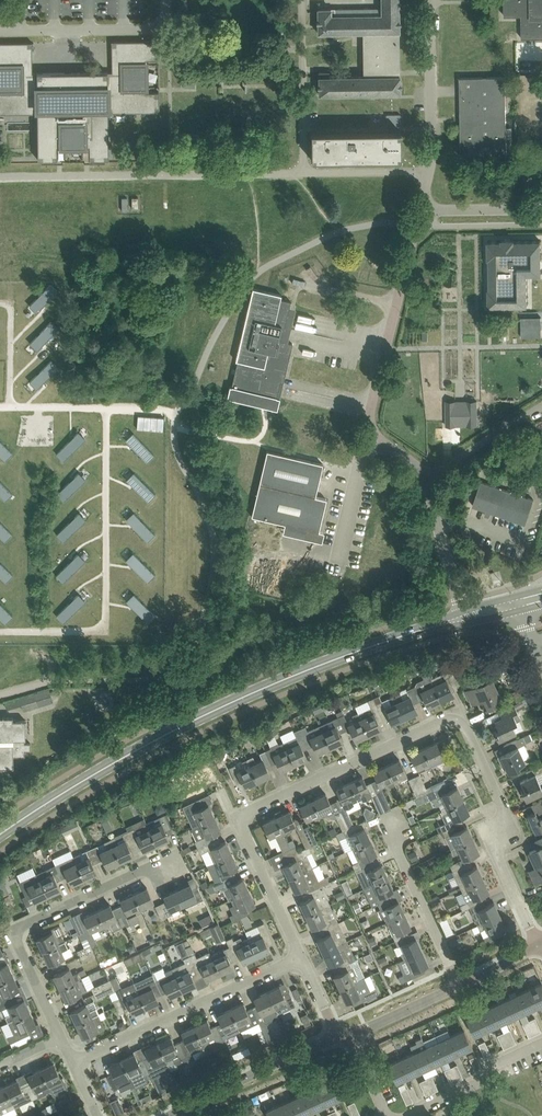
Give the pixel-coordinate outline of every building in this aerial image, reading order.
[(319,71),(319,94),(372,93),(373,93),(382,93),(383,93),(393,92),(400,92),(400,75),(400,72),(400,70),(399,31),(399,0),(382,0),(382,8),(374,8),(335,8),(319,8),(319,24),(319,27),(319,33),(352,32),(360,32),(360,33),(364,32),(365,62),(365,71),(319,71)] [(505,15),(522,15),(522,38),(541,37),(541,0),(504,0),(505,15)] [(73,145),(82,145),(82,157),(89,157),(89,158),(109,158),(108,111),(112,111),(112,112),(160,111),(160,92),(159,92),(146,92),(146,60),(158,60),(159,60),(159,40),(111,41),(112,41),(112,71),(33,72),(32,43),(32,42),(0,42),(0,113),(33,113),(33,112),(37,112),(38,159),(58,159),(58,158),(65,158),(65,145),(73,145)] [(183,70),(184,86),(195,86),(194,70),(183,70)] [(461,156),(485,156),(507,155),(506,76),(460,77),(461,156)] [(311,131),(311,159),(401,158),(401,130),(311,131)] [(502,241),(488,241),(488,258),(489,258),(490,288),(489,288),(489,305),(527,305),(527,273),(541,273),(541,240),(514,241),(514,239),(502,239),(502,241)] [(227,397),(278,408),(291,342),(288,341),(295,306),(290,305),(291,300),(280,297),(281,293),(252,287),(232,384),(229,384),(227,397)] [(541,336),(541,329),(541,317),(521,317),(522,329),(522,337),(541,336)] [(456,401),(446,401),(447,425),(477,425),(477,400),(467,400),(467,412),(456,412),(456,401)] [(265,450),(252,516),(284,522),(282,532),(321,540),(323,531),(319,530),(326,497),(316,495),(322,461),(265,450)] [(525,524),(525,523),(534,500),(482,481),(475,502),(474,502),(473,505),(505,516),(504,516),(525,524)] [(459,673),(452,676),(456,686),(464,682),(459,670),(458,670),(459,673)] [(420,684),(414,687),(420,700),(424,698),(428,706),(442,699),(434,682),(432,678),(431,679),(428,672),(422,675),(426,682),(420,684)] [(452,676),(451,674),(434,682),(442,699),(454,694),(452,691),(458,688),(456,686),(452,676)] [(500,687),(497,689),(492,678),(466,690),(472,704),(484,699),(488,707),(503,701),(501,697),(504,695),(500,687)] [(396,695),(406,716),(417,711),(414,703),(420,700),(414,687),(409,689),(411,695),(405,698),(402,692),(396,695)] [(522,690),(513,694),(516,702),(526,697),(522,690)] [(35,693),(5,702),(7,709),(21,704),(23,711),(39,706),(35,693)] [(379,695),(374,698),(383,717),(388,715),(392,723),(406,716),(396,695),(390,698),(393,704),(386,707),(384,701),(382,701),(379,695)] [(383,717),(374,698),(368,701),(371,707),(360,712),(369,733),(381,728),(377,720),(383,717)] [(499,740),(508,735),(516,731),(513,723),(522,719),(518,709),(525,706),(522,700),(515,703),(499,711),(502,717),(495,720),(499,729),(494,731),(499,740)] [(349,724),(344,714),(339,716),(345,730),(350,728),(356,740),(369,733),(360,712),(353,715),(355,721),(349,724)] [(14,767),(13,756),(25,756),(25,750),(31,750),(31,743),(25,743),(25,739),(26,739),(25,719),(13,720),(13,717),(5,716),(0,716),(0,767),(14,767)] [(327,722),(321,724),(331,746),(343,741),(339,733),(345,730),(339,716),(333,719),(327,722)] [(321,724),(315,727),(308,731),(306,726),(301,728),(309,747),(314,745),(317,752),(331,746),(321,724)] [(296,736),(285,741),(295,763),(307,758),(303,750),(309,747),(301,728),(294,731),(296,736)] [(523,736),(526,742),(533,739),(530,733),(523,736)] [(530,756),(524,744),(526,743),(523,736),(504,745),(507,751),(497,756),(503,768),(506,766),(509,772),(521,766),(520,765),(527,762),(526,758),(530,756)] [(442,741),(446,749),(451,746),(448,738),(442,741)] [(285,741),(279,744),(278,741),(270,745),(271,748),(267,750),(273,764),(278,762),(281,769),(295,763),(285,741)] [(432,766),(435,765),(445,760),(437,742),(424,748),(432,766)] [(411,754),(415,764),(417,768),(419,772),(427,768),(432,766),(424,748),(411,754)] [(222,761),(226,752),(221,750),(218,757),(218,759),(219,761),(221,760),(222,761)] [(254,756),(248,758),(258,780),(270,774),(267,767),(273,764),(267,750),(261,753),(264,759),(257,762),(254,756)] [(258,780),(248,758),(243,761),(242,761),(235,764),(229,767),(236,781),(241,778),(245,786),(258,780)] [(400,759),(387,765),(395,783),(408,778),(404,769),(400,759)] [(536,766),(526,771),(529,777),(520,780),(524,788),(521,789),(526,800),(541,792),(541,783),(538,774),(541,772),(541,763),(536,766)] [(380,785),(387,782),(389,786),(395,783),(387,765),(374,771),(378,781),(380,785)] [(420,774),(414,777),(422,794),(428,791),(434,788),(432,785),(426,787),(420,774)] [(350,782),(358,801),(365,798),(371,795),(369,791),(367,786),(363,776),(350,782)] [(416,796),(422,794),(414,777),(409,779),(416,796)] [(435,791),(447,785),(444,779),(432,785),(434,788),(435,791)] [(337,788),(341,798),(345,807),(358,801),(350,782),(337,788)] [(449,790),(447,785),(435,791),(434,788),(428,791),(431,799),(444,794),(447,801),(441,804),(443,809),(463,800),(457,786),(449,790)] [(383,791),(377,793),(385,811),(391,808),(383,791)] [(313,799),(322,818),(329,814),(327,810),(333,808),(326,793),(313,799)] [(385,811),(377,793),(372,796),(380,813),(385,811)] [(322,818),(313,799),(300,805),(307,820),(315,816),(317,820),(322,818)] [(536,802),(526,807),(529,813),(528,814),(536,831),(541,828),(541,799),(536,802)] [(190,822),(193,827),(191,828),(215,817),(209,804),(204,806),(201,800),(188,807),(195,820),(190,822)] [(440,825),(443,831),(463,822),(460,816),(469,812),(463,800),(443,809),(446,815),(452,812),(455,818),(440,825)] [(366,818),(375,815),(373,807),(363,810),(366,818)] [(349,827),(354,825),(346,808),(341,810),(349,827)] [(288,828),(296,825),(293,818),(289,810),(276,816),(289,843),(285,834),(290,832),(288,828)] [(335,814),(337,818),(343,830),(349,827),(341,810),(335,813),(335,814)] [(147,822),(157,843),(169,838),(168,835),(173,832),(171,828),(165,814),(147,822)] [(101,818),(101,819),(104,825),(110,822),(107,816),(101,818)] [(297,845),(291,848),(289,843),(276,816),(263,822),(270,836),(274,834),(283,851),(282,851),(285,857),(299,850),(297,845)] [(195,841),(198,847),(219,838),(216,832),(221,830),(215,817),(191,828),(196,840),(195,841)] [(72,822),(75,829),(81,826),(78,819),(72,822)] [(346,836),(352,849),(371,841),(366,829),(367,829),(364,821),(354,825),(349,827),(343,830),(343,831),(336,834),(339,840),(346,836)] [(144,850),(157,843),(147,822),(141,824),(143,829),(137,832),(135,828),(129,830),(136,844),(140,842),(144,850)] [(463,822),(443,831),(452,849),(473,839),(467,826),(465,827),(463,822)] [(309,825),(304,828),(306,832),(312,845),(317,843),(309,825)] [(115,837),(111,839),(121,860),(133,855),(129,847),(136,844),(129,830),(128,831),(128,829),(114,836),(115,837)] [(309,846),(309,847),(312,845),(306,832),(300,835),(305,847),(309,846)] [(208,850),(214,863),(232,854),(226,841),(221,843),(219,838),(198,847),(201,853),(208,850)] [(538,840),(541,846),(530,852),(537,867),(530,870),(536,882),(541,879),(541,838),(538,840)] [(108,867),(121,860),(111,839),(105,841),(107,845),(100,849),(98,845),(93,847),(99,861),(104,859),(108,867)] [(452,870),(453,871),(471,862),(468,856),(479,851),(473,839),(452,849),(454,855),(462,851),(465,858),(450,865),(450,866),(452,870)] [(352,864),(355,870),(375,861),(372,855),(376,853),(371,841),(352,849),(358,861),(353,864),(352,864)] [(307,853),(311,852),(309,847),(309,846),(305,847),(306,847),(299,850),(285,857),(288,863),(283,865),(289,878),(313,867),(307,853)] [(99,861),(93,847),(87,850),(81,853),(75,856),(85,877),(97,872),(93,864),(99,861)] [(53,857),(55,863),(73,854),(70,848),(53,857)] [(412,862),(419,858),(416,850),(408,854),(412,862)] [(28,853),(29,855),(31,861),(37,859),(33,851),(28,853)] [(214,863),(222,880),(222,881),(236,875),(233,869),(238,867),(232,854),(214,863)] [(71,884),(85,877),(75,856),(73,856),(57,864),(63,878),(68,876),(71,884)] [(364,888),(370,886),(388,877),(382,864),(377,866),(375,861),(355,870),(364,888)] [(471,862),(453,871),(461,889),(483,879),(477,865),(473,867),(471,862)] [(63,878),(57,864),(55,865),(38,873),(48,894),(60,889),(57,881),(63,878)] [(303,895),(322,886),(329,882),(327,876),(325,877),(319,879),(313,867),(289,878),(295,891),(300,889),(303,895)] [(48,894),(38,873),(24,879),(19,881),(26,895),(31,893),(35,900),(48,894)] [(238,880),(236,875),(222,881),(222,880),(212,885),(215,891),(223,887),(229,900),(232,898),(232,899),(249,891),(243,878),(238,880)] [(378,904),(392,898),(389,892),(394,890),(388,877),(370,886),(364,888),(372,906),(378,904)] [(460,905),(462,910),(484,900),(487,899),(484,893),(489,891),(483,879),(461,889),(466,902),(460,905)] [(178,889),(186,907),(193,904),(191,901),(197,898),(199,902),(204,899),(203,895),(198,886),(192,888),(190,883),(178,889)] [(344,888),(347,894),(353,892),(350,885),(344,888)] [(450,894),(457,890),(457,888),(455,885),(448,889),(450,894)] [(306,915),(330,904),(327,897),(323,899),(320,894),(325,891),(322,886),(303,895),(305,899),(300,902),(306,915)] [(147,887),(135,893),(143,911),(149,908),(147,904),(154,901),(147,887)] [(161,903),(168,916),(173,913),(172,910),(178,907),(180,910),(186,907),(178,889),(164,896),(167,900),(161,903)] [(343,890),(337,893),(340,899),(346,896),(343,890)] [(249,891),(232,899),(235,904),(230,906),(233,913),(230,915),(233,921),(240,917),(253,911),(250,906),(255,903),(249,891)] [(123,904),(119,906),(127,924),(127,925),(130,924),(131,923),(141,919),(138,913),(143,911),(135,893),(121,899),(123,904)] [(9,894),(4,897),(7,904),(12,901),(9,894)] [(386,916),(389,922),(405,914),(399,901),(394,903),(392,898),(378,904),(380,909),(378,910),(382,918),(386,916)] [(476,918),(479,925),(500,915),(494,902),(486,905),(484,900),(462,910),(463,910),(470,907),(475,919),(476,918)] [(361,910),(358,902),(353,904),(356,912),(361,910)] [(168,916),(161,903),(155,905),(162,919),(168,916)] [(112,931),(126,924),(127,924),(119,906),(112,909),(110,904),(98,910),(107,928),(110,927),(112,931)] [(320,931),(339,923),(336,916),(332,918),(329,910),(332,908),(330,904),(306,915),(312,928),(317,925),(320,931)] [(81,923),(88,937),(91,944),(97,942),(91,930),(99,927),(101,931),(107,928),(98,910),(84,916),(87,921),(81,923)] [(211,913),(205,916),(208,923),(214,921),(211,913)] [(250,921),(247,914),(240,917),(244,924),(250,921)] [(394,935),(397,940),(409,935),(406,929),(411,927),(405,914),(389,922),(391,928),(395,926),(398,933),(394,935)] [(487,943),(504,935),(501,929),(506,927),(500,915),(479,925),(485,937),(484,937),(487,943)] [(220,927),(218,922),(209,926),(210,927),(216,941),(220,939),(225,937),(224,935),(220,927)] [(82,939),(88,937),(81,923),(75,926),(82,939)] [(249,937),(257,955),(269,949),(267,945),(273,942),(264,923),(258,925),(245,931),(248,937),(249,937)] [(323,952),(347,941),(344,935),(338,938),(335,930),(341,927),(339,923),(320,931),(322,936),(317,939),(323,952)] [(37,938),(43,951),(65,941),(62,934),(64,933),(60,925),(51,929),(52,931),(37,938)] [(397,940),(399,946),(394,948),(398,956),(403,953),(405,959),(422,951),(416,938),(411,940),(409,935),(397,940)] [(226,939),(229,946),(231,945),(237,959),(241,957),(243,961),(257,955),(249,937),(248,937),(242,940),(241,937),(234,940),(232,936),(226,939)] [(91,944),(88,937),(82,939),(85,946),(78,950),(80,956),(94,950),(91,944)] [(462,941),(460,937),(450,941),(451,946),(462,941)] [(49,963),(50,963),(53,968),(67,962),(65,957),(73,954),(70,947),(68,948),(65,941),(43,951),(49,963)] [(337,968),(351,962),(356,959),(347,941),(323,952),(329,964),(334,962),(337,968)] [(180,951),(185,948),(182,942),(177,945),(180,951)] [(231,945),(229,946),(212,954),(221,972),(233,966),(230,962),(237,959),(231,945)] [(96,955),(94,950),(80,956),(83,961),(96,955)] [(195,953),(189,955),(199,976),(204,974),(207,978),(221,972),(212,954),(211,955),(210,951),(197,957),(195,953)] [(422,951),(405,959),(399,962),(404,975),(407,980),(426,971),(423,966),(428,963),(422,951)] [(173,968),(183,989),(196,984),(193,979),(199,976),(189,955),(183,958),(185,962),(173,968)] [(134,962),(131,956),(124,959),(127,965),(134,962)] [(389,962),(386,956),(378,959),(381,966),(383,965),(389,962)] [(99,963),(101,967),(110,963),(108,958),(99,963)] [(13,975),(7,962),(0,965),(0,981),(13,975)] [(341,989),(365,978),(365,977),(359,979),(357,974),(353,967),(351,962),(337,968),(339,973),(334,975),(341,989)] [(82,978),(79,971),(73,974),(70,967),(54,974),(60,988),(82,978)] [(82,977),(87,975),(84,968),(79,971),(82,977)] [(183,989),(173,968),(164,972),(166,976),(157,980),(163,993),(168,991),(170,996),(183,989)] [(163,993),(157,980),(156,981),(153,974),(147,977),(150,984),(139,989),(147,1006),(159,1001),(157,996),(163,993)] [(0,1003),(14,997),(11,991),(19,987),(13,975),(0,981),(0,989),(1,988),(4,995),(0,997),(0,1002),(0,1003)] [(116,990),(119,998),(125,1010),(131,1008),(133,1013),(147,1006),(139,989),(137,989),(134,982),(122,988),(117,977),(111,979),(113,984),(116,990)] [(82,992),(88,990),(82,978),(60,988),(66,1000),(82,992)] [(354,1005),(373,996),(379,993),(376,987),(370,990),(365,978),(341,989),(346,1001),(351,999),(354,1005)] [(94,993),(113,984),(111,979),(95,986),(92,987),(92,988),(94,993)] [(530,988),(538,1006),(541,1004),(541,983),(530,988)] [(94,993),(97,999),(116,990),(113,984),(94,993)] [(280,986),(268,991),(278,1013),(282,1011),(283,1012),(290,1009),(290,1007),(296,1005),(289,991),(284,994),(280,986)] [(303,1000),(297,987),(292,989),(298,1003),(299,1003),(300,1005),(303,1003),(302,1001),(303,1001),(303,1000)] [(525,1011),(538,1006),(530,988),(517,994),(525,1011)] [(253,1008),(262,1026),(268,1023),(266,1019),(278,1013),(268,991),(255,997),(258,1005),(253,1008)] [(512,1017),(525,1011),(517,994),(504,1000),(512,1017)] [(30,1011),(24,998),(16,1002),(14,997),(0,1003),(0,1010),(3,1009),(9,1006),(12,1013),(6,1016),(9,1021),(30,1011)] [(119,998),(114,1000),(120,1013),(125,1010),(119,998)] [(500,1023),(512,1017),(504,1000),(491,1006),(500,1023)] [(71,1011),(77,1023),(99,1013),(93,1001),(81,1006),(71,1011)] [(244,1003),(232,1008),(242,1030),(248,1028),(254,1025),(259,1022),(261,1026),(262,1026),(253,1008),(247,1010),(244,1003)] [(487,1029),(500,1023),(491,1006),(479,1012),(487,1029)] [(226,1038),(229,1036),(236,1033),(242,1030),(232,1008),(218,1014),(222,1022),(216,1025),(223,1039),(226,1038)] [(9,1021),(11,1027),(14,1034),(8,1037),(10,1042),(31,1033),(28,1027),(36,1024),(30,1011),(9,1021)] [(474,1035),(487,1029),(479,1012),(466,1018),(474,1035)] [(101,1017),(99,1013),(77,1023),(83,1036),(98,1029),(98,1030),(105,1027),(101,1017)] [(535,1018),(529,1020),(535,1034),(541,1031),(535,1018)] [(195,1025),(205,1047),(211,1045),(208,1038),(215,1035),(218,1042),(223,1039),(216,1025),(211,1027),(207,1019),(195,1025)] [(118,1026),(120,1030),(127,1027),(124,1020),(120,1022),(118,1026)] [(529,1037),(535,1034),(529,1020),(523,1023),(529,1037)] [(185,1039),(181,1041),(190,1062),(195,1059),(192,1054),(200,1050),(205,1047),(195,1025),(182,1031),(185,1039)] [(464,1029),(452,1035),(460,1052),(472,1046),(464,1029)] [(510,1029),(504,1032),(510,1046),(516,1043),(510,1029)] [(504,1048),(510,1046),(504,1032),(498,1035),(504,1048)] [(447,1058),(460,1052),(452,1035),(439,1041),(447,1058)] [(182,1059),(186,1056),(189,1062),(190,1062),(181,1041),(175,1044),(171,1036),(159,1042),(169,1064),(175,1062),(172,1055),(179,1052),(182,1059)] [(434,1064),(447,1058),(439,1041),(426,1047),(434,1064)] [(479,1044),(485,1057),(491,1054),(485,1041),(479,1044)] [(149,1056),(145,1058),(151,1073),(157,1070),(154,1064),(161,1060),(164,1067),(169,1064),(159,1042),(145,1048),(149,1056)] [(422,1070),(434,1064),(426,1047),(414,1053),(422,1070)] [(135,1053),(123,1059),(133,1081),(139,1079),(136,1072),(142,1069),(145,1075),(151,1073),(145,1058),(138,1061),(135,1053)] [(409,1076),(422,1070),(414,1053),(401,1058),(409,1076)] [(476,1055),(470,1058),(476,1072),(482,1069),(476,1055)] [(409,1076),(401,1058),(388,1064),(396,1082),(409,1076)] [(114,1089),(119,1087),(120,1090),(127,1087),(126,1084),(127,1084),(133,1081),(123,1059),(109,1065),(113,1073),(107,1075),(114,1089)] [(54,1062),(41,1068),(54,1095),(68,1089),(62,1076),(61,1077),(54,1062)] [(457,1064),(451,1067),(457,1081),(463,1078),(457,1064)] [(451,1084),(457,1081),(451,1067),(445,1070),(451,1084)] [(51,1090),(54,1096),(54,1095),(41,1068),(28,1074),(32,1082),(27,1084),(34,1098),(37,1096),(38,1097),(46,1093),(46,1092),(51,1090)] [(205,1074),(202,1068),(194,1072),(196,1078),(205,1074)] [(187,1075),(190,1081),(197,1079),(196,1078),(194,1072),(187,1075)] [(342,1075),(330,1081),(338,1098),(351,1092),(342,1075)] [(432,1076),(426,1079),(432,1092),(438,1089),(432,1076)] [(17,1079),(5,1085),(15,1107),(34,1098),(27,1084),(21,1087),(17,1079)] [(426,1095),(432,1092),(426,1079),(419,1082),(426,1095)] [(317,1087),(325,1104),(338,1098),(330,1081),(317,1087)] [(5,1085),(0,1087),(0,1115),(5,1115),(0,1107),(7,1104),(10,1110),(15,1107),(5,1085)] [(325,1104),(317,1087),(304,1093),(313,1110),(325,1104)] [(407,1087),(401,1090),(407,1104),(413,1101),(407,1087)] [(313,1110),(304,1093),(292,1099),(300,1115),(313,1110)] [(71,1096),(57,1102),(60,1108),(73,1102),(71,1096)] [(284,1115),(300,1115),(292,1099),(279,1105),(284,1115)] [(354,1101),(348,1104),(353,1115),(358,1115),(361,1115),(354,1101)] [(279,1105),(266,1110),(269,1115),(284,1115),(279,1105)] [(125,1111),(122,1106),(114,1110),(117,1115),(125,1111)]
